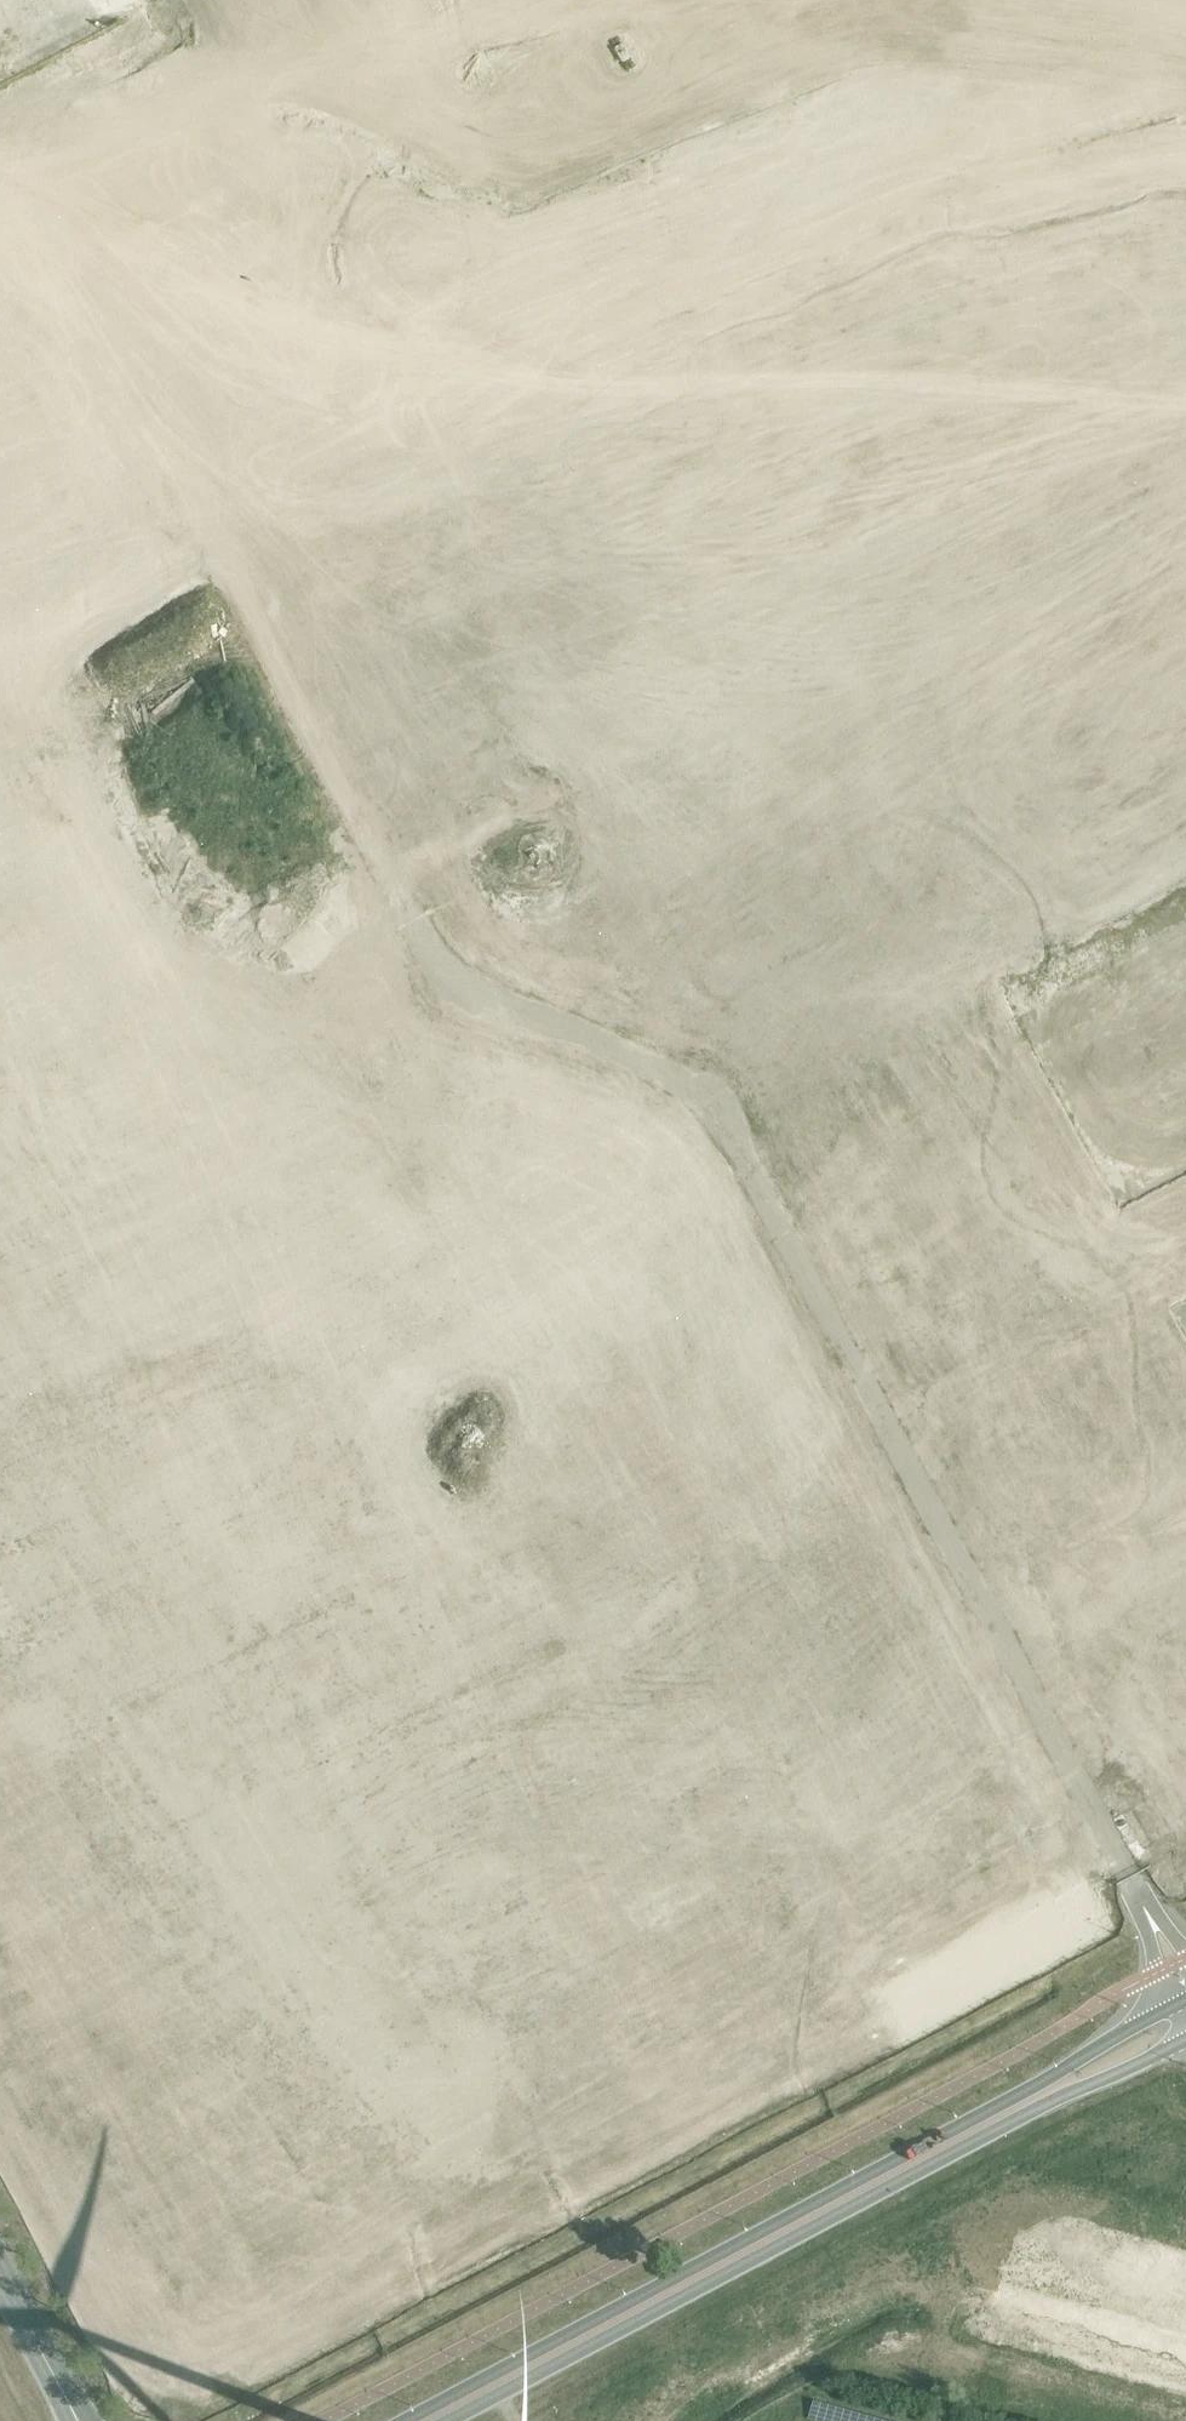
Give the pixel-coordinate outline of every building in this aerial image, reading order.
[(1030,1841),(948,1876),(958,1899),(1074,1850),(1062,1822),(1028,1837),(1030,1841)]
